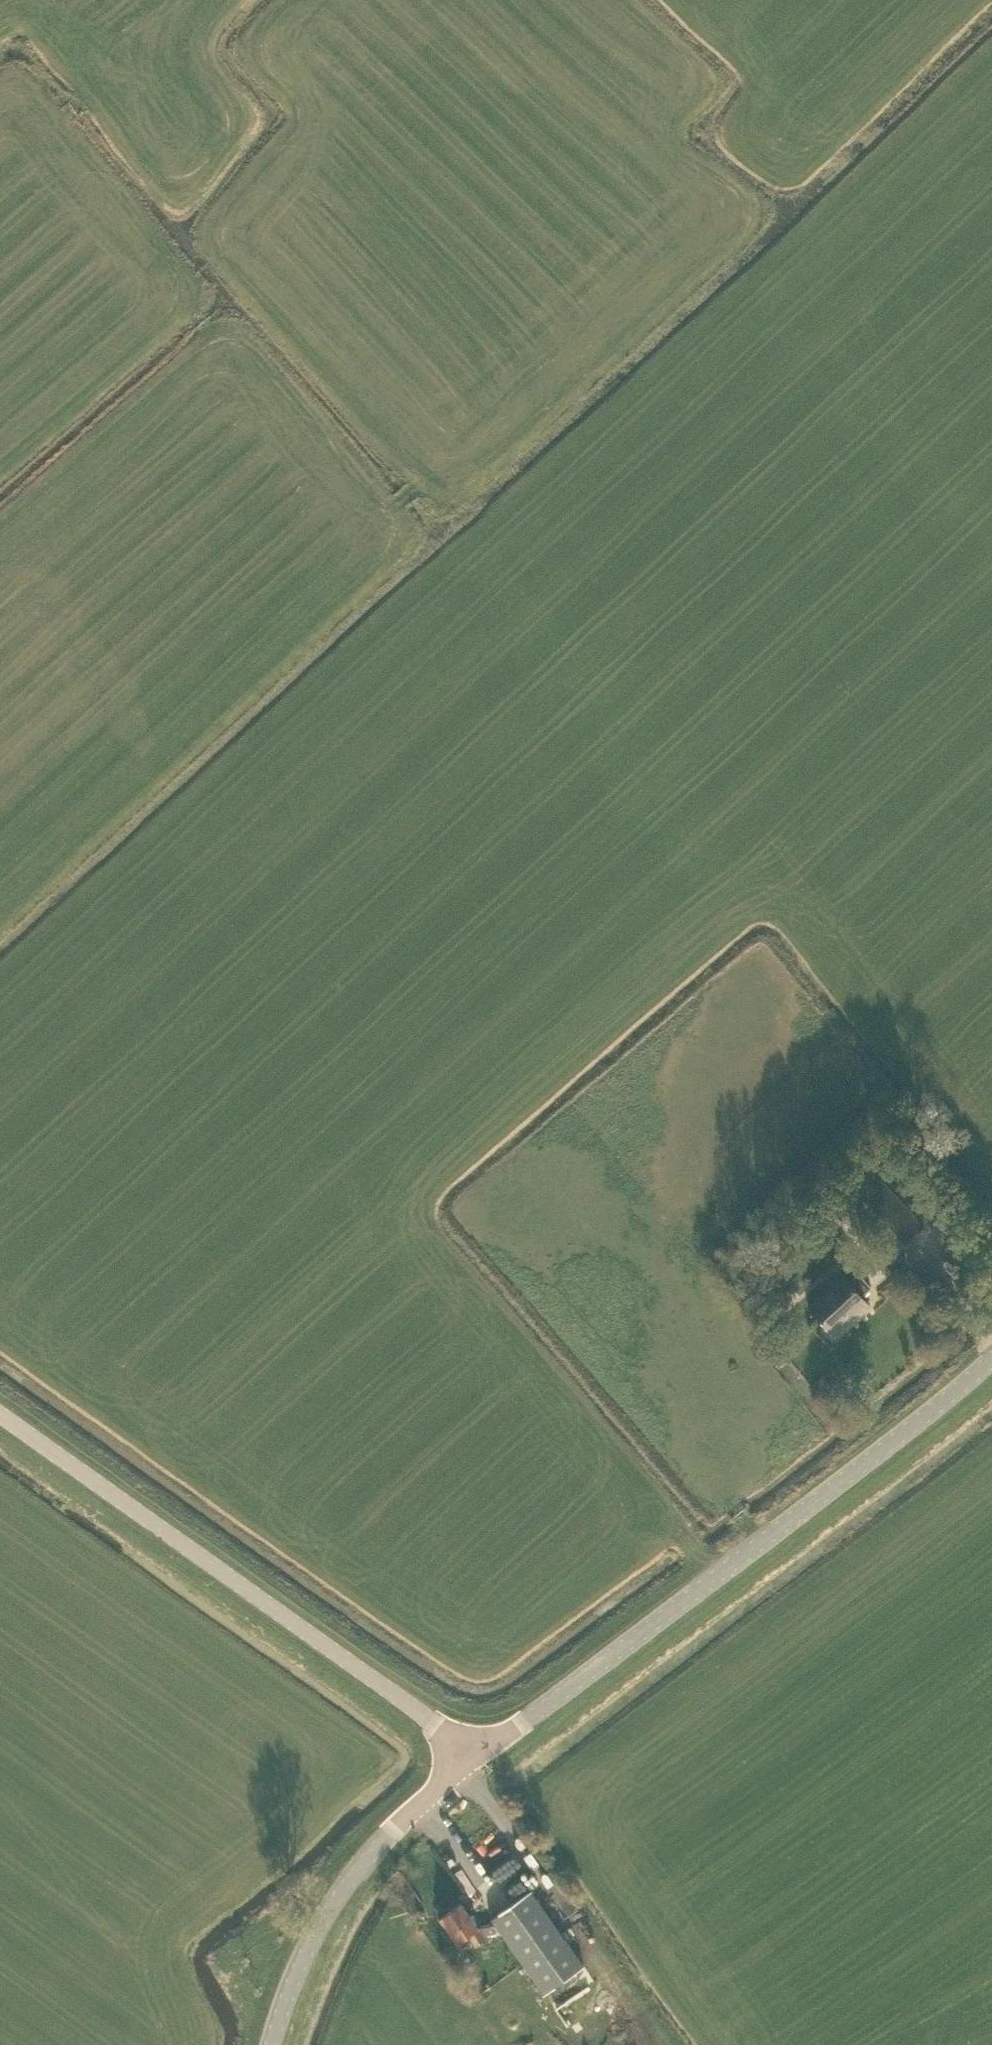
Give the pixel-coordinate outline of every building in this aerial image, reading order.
[(843,1322),(847,1326),(870,1305),(861,1295),(871,1286),(858,1272),(848,1281),(840,1272),(826,1284),(829,1287),(809,1307),(832,1332),(843,1322)] [(544,1993),(584,1965),(531,1890),(491,1918),(544,1993)] [(440,1917),(458,1942),(469,1934),(476,1944),(486,1937),(461,1903),(440,1917)]
